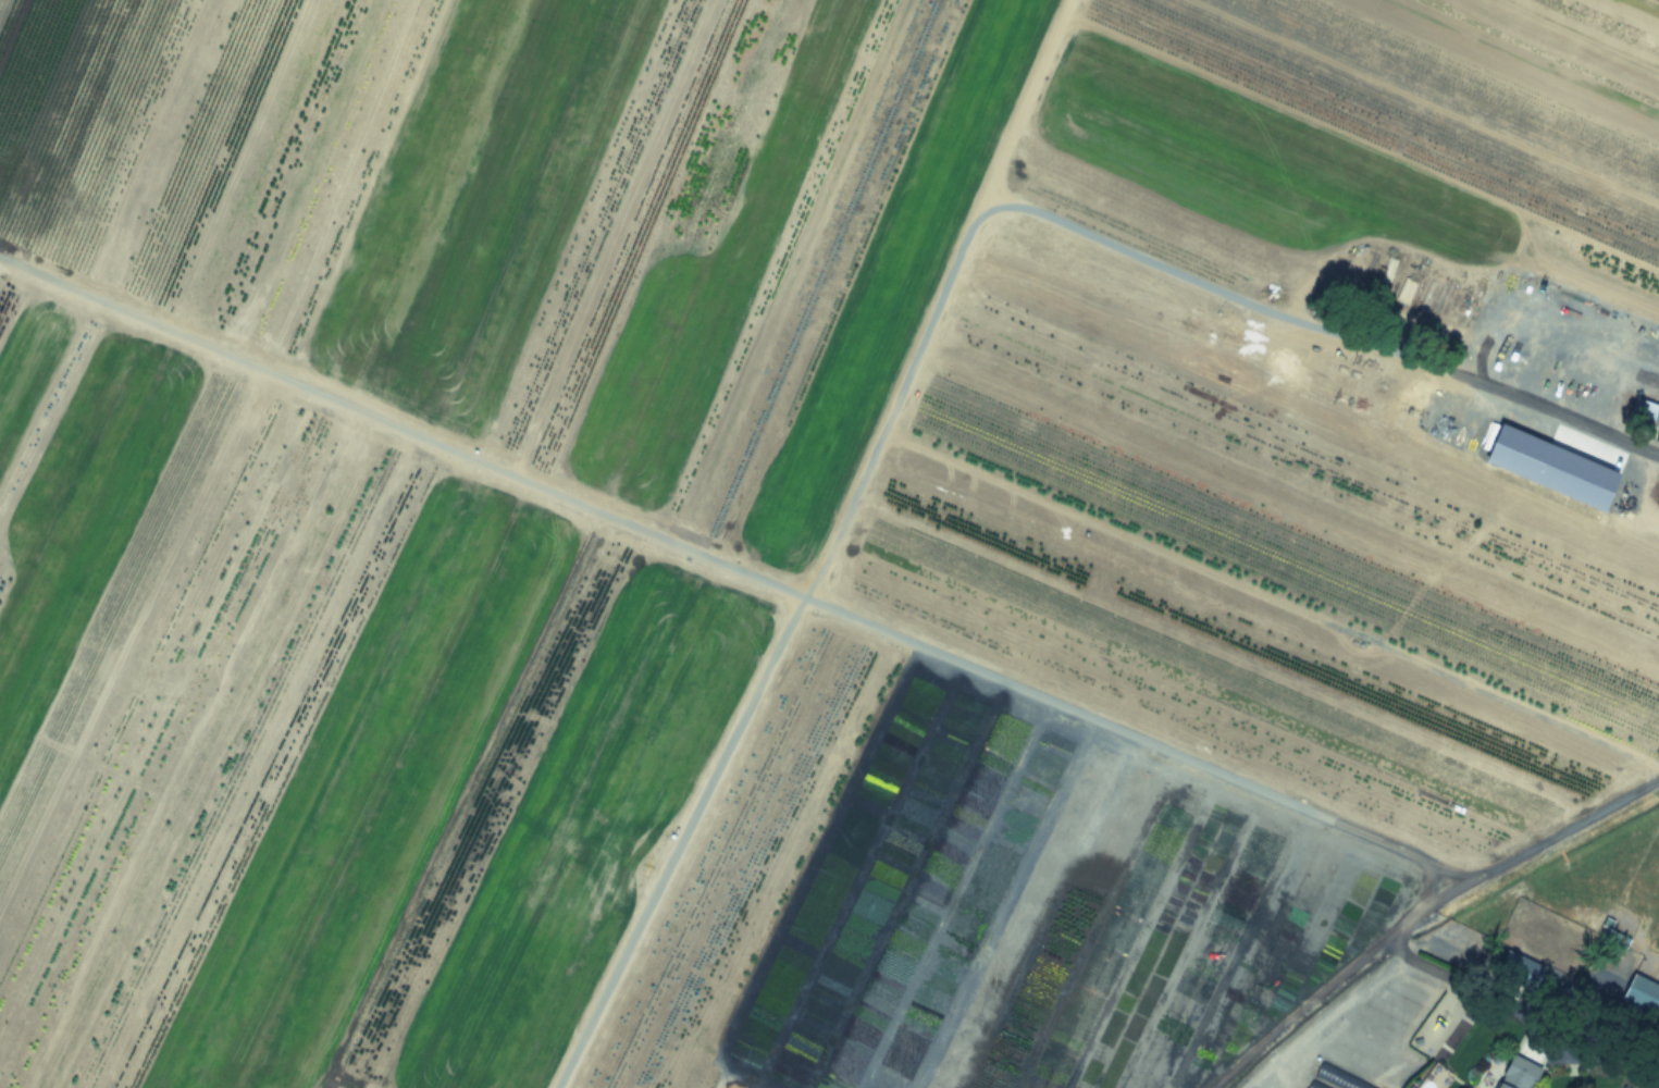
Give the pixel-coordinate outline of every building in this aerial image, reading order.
[(1658,404),(1636,396),(1631,413),(1652,421),(1658,404)] [(1658,1017),(1658,984),(1630,972),(1619,1000),(1658,1017)] [(1495,1087),(1534,1087),(1544,1067),(1511,1052),(1495,1087)]
